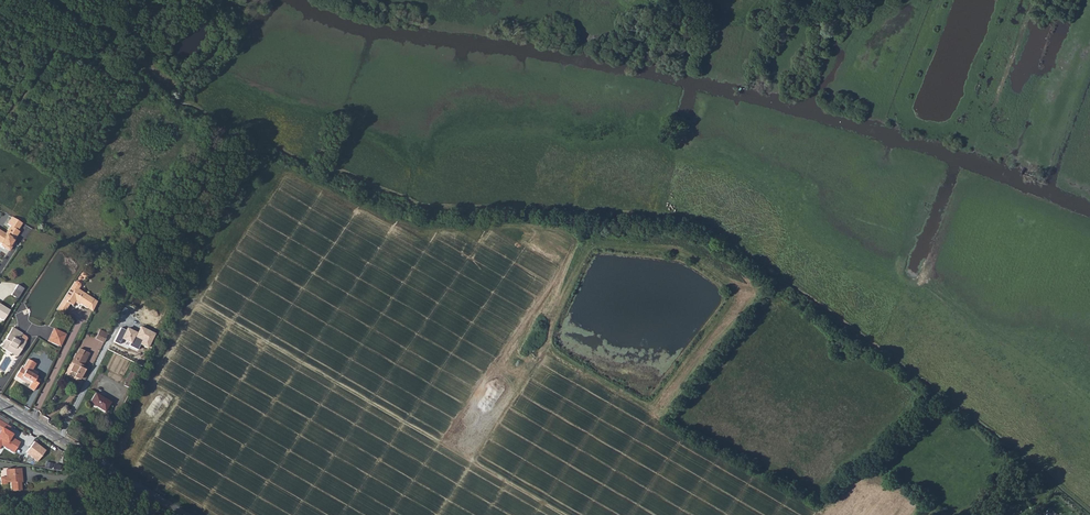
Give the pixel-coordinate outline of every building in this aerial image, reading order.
[(1,242),(0,243),(0,244),(9,250),(13,243),(11,242),(18,231),(22,224),(10,217),(6,224),(10,226),(5,233),(0,230),(0,241),(1,242)] [(73,282),(71,283),(53,310),(60,314),(65,305),(68,307),(71,303),(72,302),(75,305),(84,310),(90,301),(75,291),(77,287),(76,284),(73,282)] [(12,295),(18,299),(25,289),(18,285),(12,295)] [(11,309),(0,302),(0,317),(5,320),(11,309)] [(154,333),(141,327),(138,333),(127,328),(126,330),(121,328),(114,341),(119,343),(122,338),(130,342),(128,345),(138,349),(140,343),(147,347),(154,333)] [(44,342),(48,344),(54,331),(51,329),(44,342)] [(19,336),(10,330),(2,342),(4,343),(1,348),(10,353),(9,355),(14,358),(23,344),(22,343),(24,341),(23,339),(19,337),(19,336)] [(48,344),(57,348),(63,335),(54,331),(48,344)] [(98,348),(102,338),(95,335),(90,344),(98,348)] [(0,346),(0,349),(9,355),(10,353),(1,348),(4,343),(2,342),(0,346)] [(74,356),(71,361),(74,362),(71,367),(68,373),(72,376),(71,378),(77,381),(82,372),(81,371),(82,369),(81,368),(87,358),(82,355),(83,354),(78,351),(75,356),(74,356)] [(29,372),(33,365),(25,360),(21,368),(22,368),(21,371),(19,370),(17,373),(16,372),(12,377),(18,381),(18,380),(27,386),(24,390),(30,394),(36,383),(33,381),(34,378),(33,377),(34,375),(29,372)] [(128,392),(134,380),(128,376),(122,389),(128,392)] [(108,405),(92,396),(86,405),(102,414),(108,405)] [(3,430),(6,425),(0,422),(0,450),(2,447),(13,454),(20,443),(8,436),(5,434),(6,432),(3,430)] [(34,442),(25,453),(37,462),(45,451),(34,442)] [(23,470),(10,471),(11,478),(7,478),(2,479),(2,486),(9,486),(8,484),(12,484),(13,492),(23,492),(22,484),(22,480),(23,480),(23,470)]
